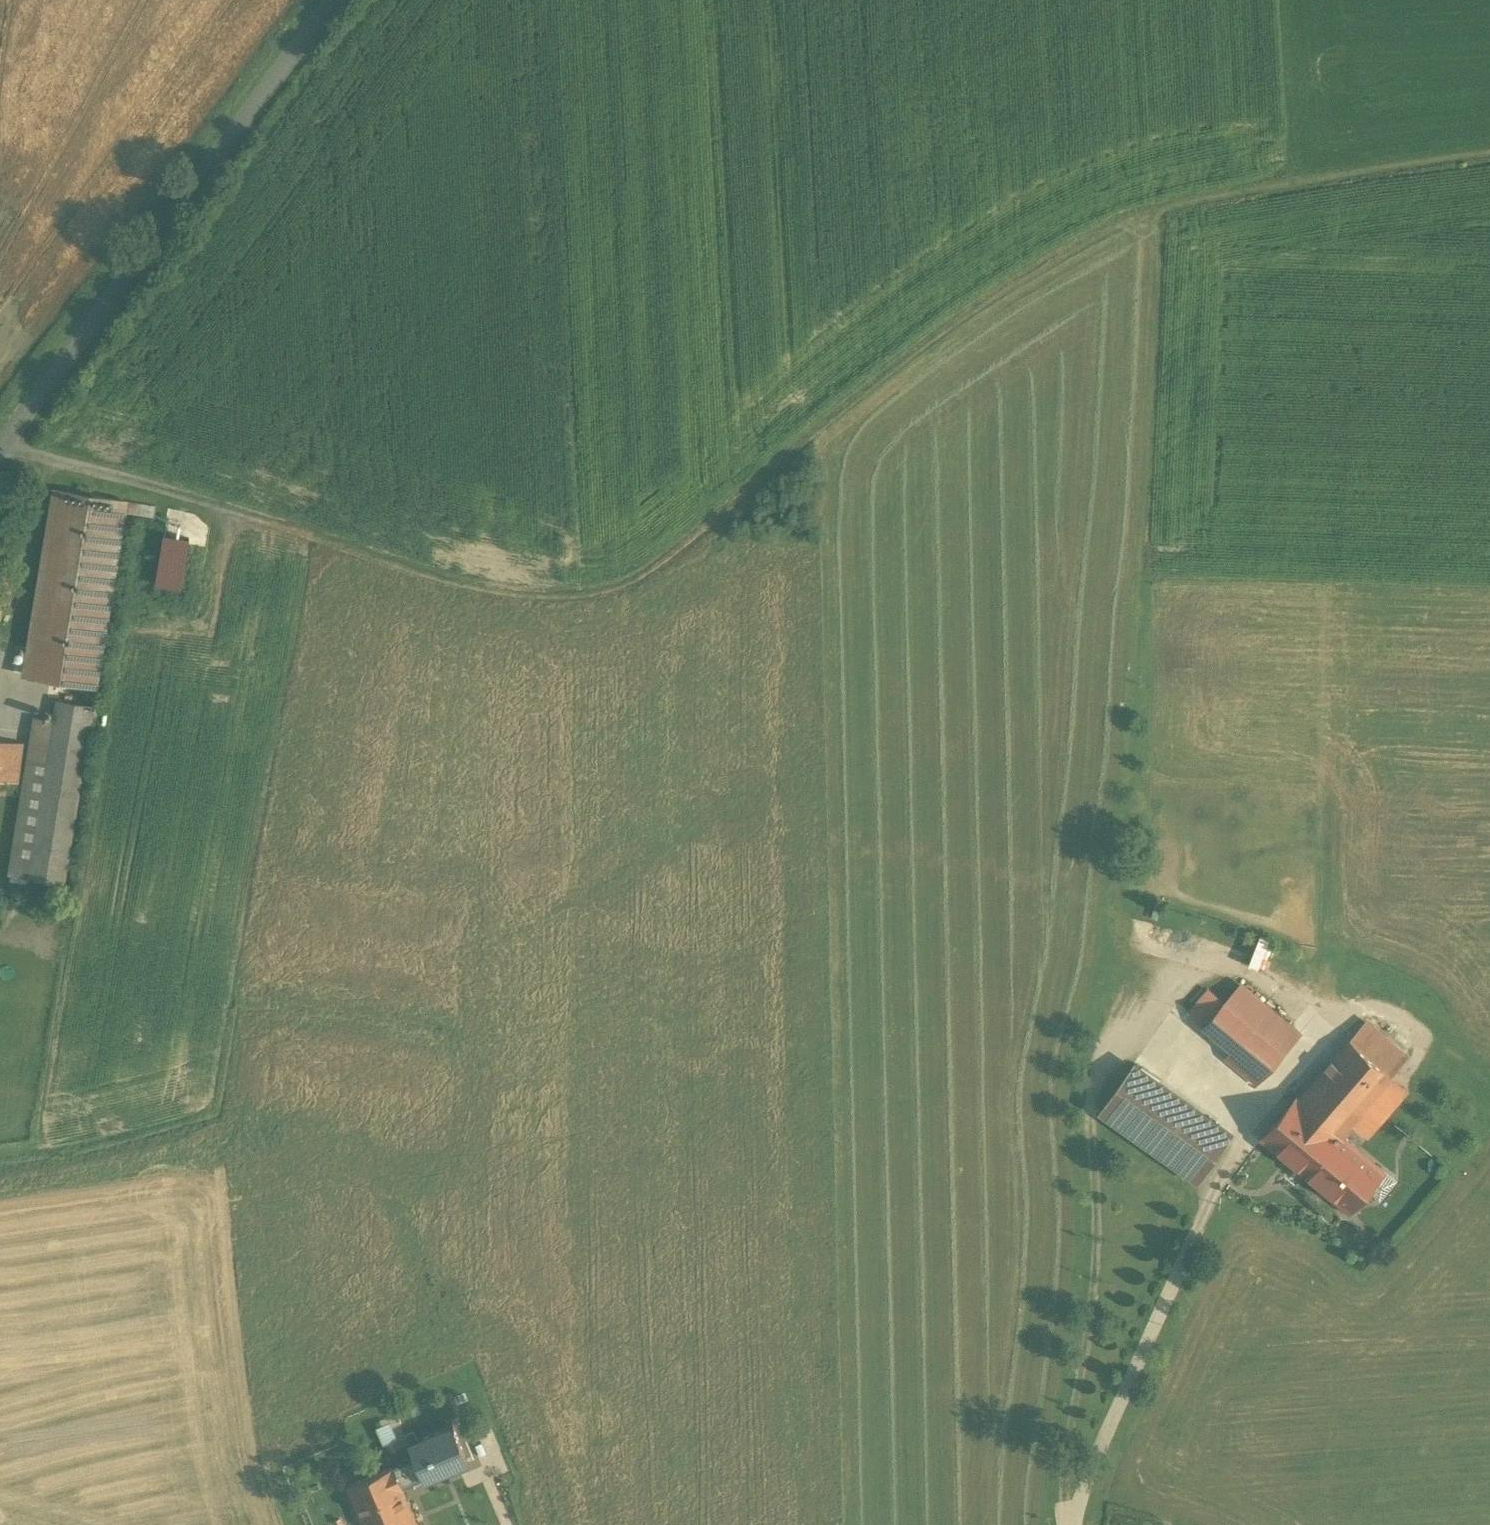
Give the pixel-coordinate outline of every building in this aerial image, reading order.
[(55,488),(25,672),(95,683),(125,499),(55,488)] [(170,529),(160,579),(190,584),(200,535),(170,529)] [(48,756),(47,761),(28,876),(63,882),(93,703),(58,698),(50,745),(48,756)] [(17,780),(21,742),(0,739),(0,778),(17,780)] [(26,753),(48,756),(50,745),(28,742),(26,753)] [(9,872),(28,876),(47,761),(28,758),(9,872)] [(1243,981),(1224,1003),(1281,1052),(1300,1030),(1243,981)] [(1204,1026),(1224,1003),(1207,989),(1188,1012),(1204,1026)] [(1281,1052),(1224,1003),(1204,1026),(1231,1048),(1225,1056),(1255,1082),(1281,1052)] [(1349,1040),(1298,1099),(1339,1134),(1350,1121),(1389,1075),(1349,1040)] [(1226,1140),(1128,1070),(1100,1109),(1197,1179),(1226,1140)] [(1404,1088),(1389,1075),(1350,1121),(1365,1133),(1404,1088)] [(1395,1180),(1339,1134),(1298,1099),(1296,1098),(1262,1136),(1348,1209),(1366,1188),(1378,1199),(1395,1180)] [(416,1457),(394,1467),(401,1485),(424,1475),(425,1479),(468,1460),(452,1424),(410,1443),(416,1457)] [(401,1485),(394,1467),(393,1465),(348,1483),(363,1519),(365,1524),(418,1524),(401,1485)]
